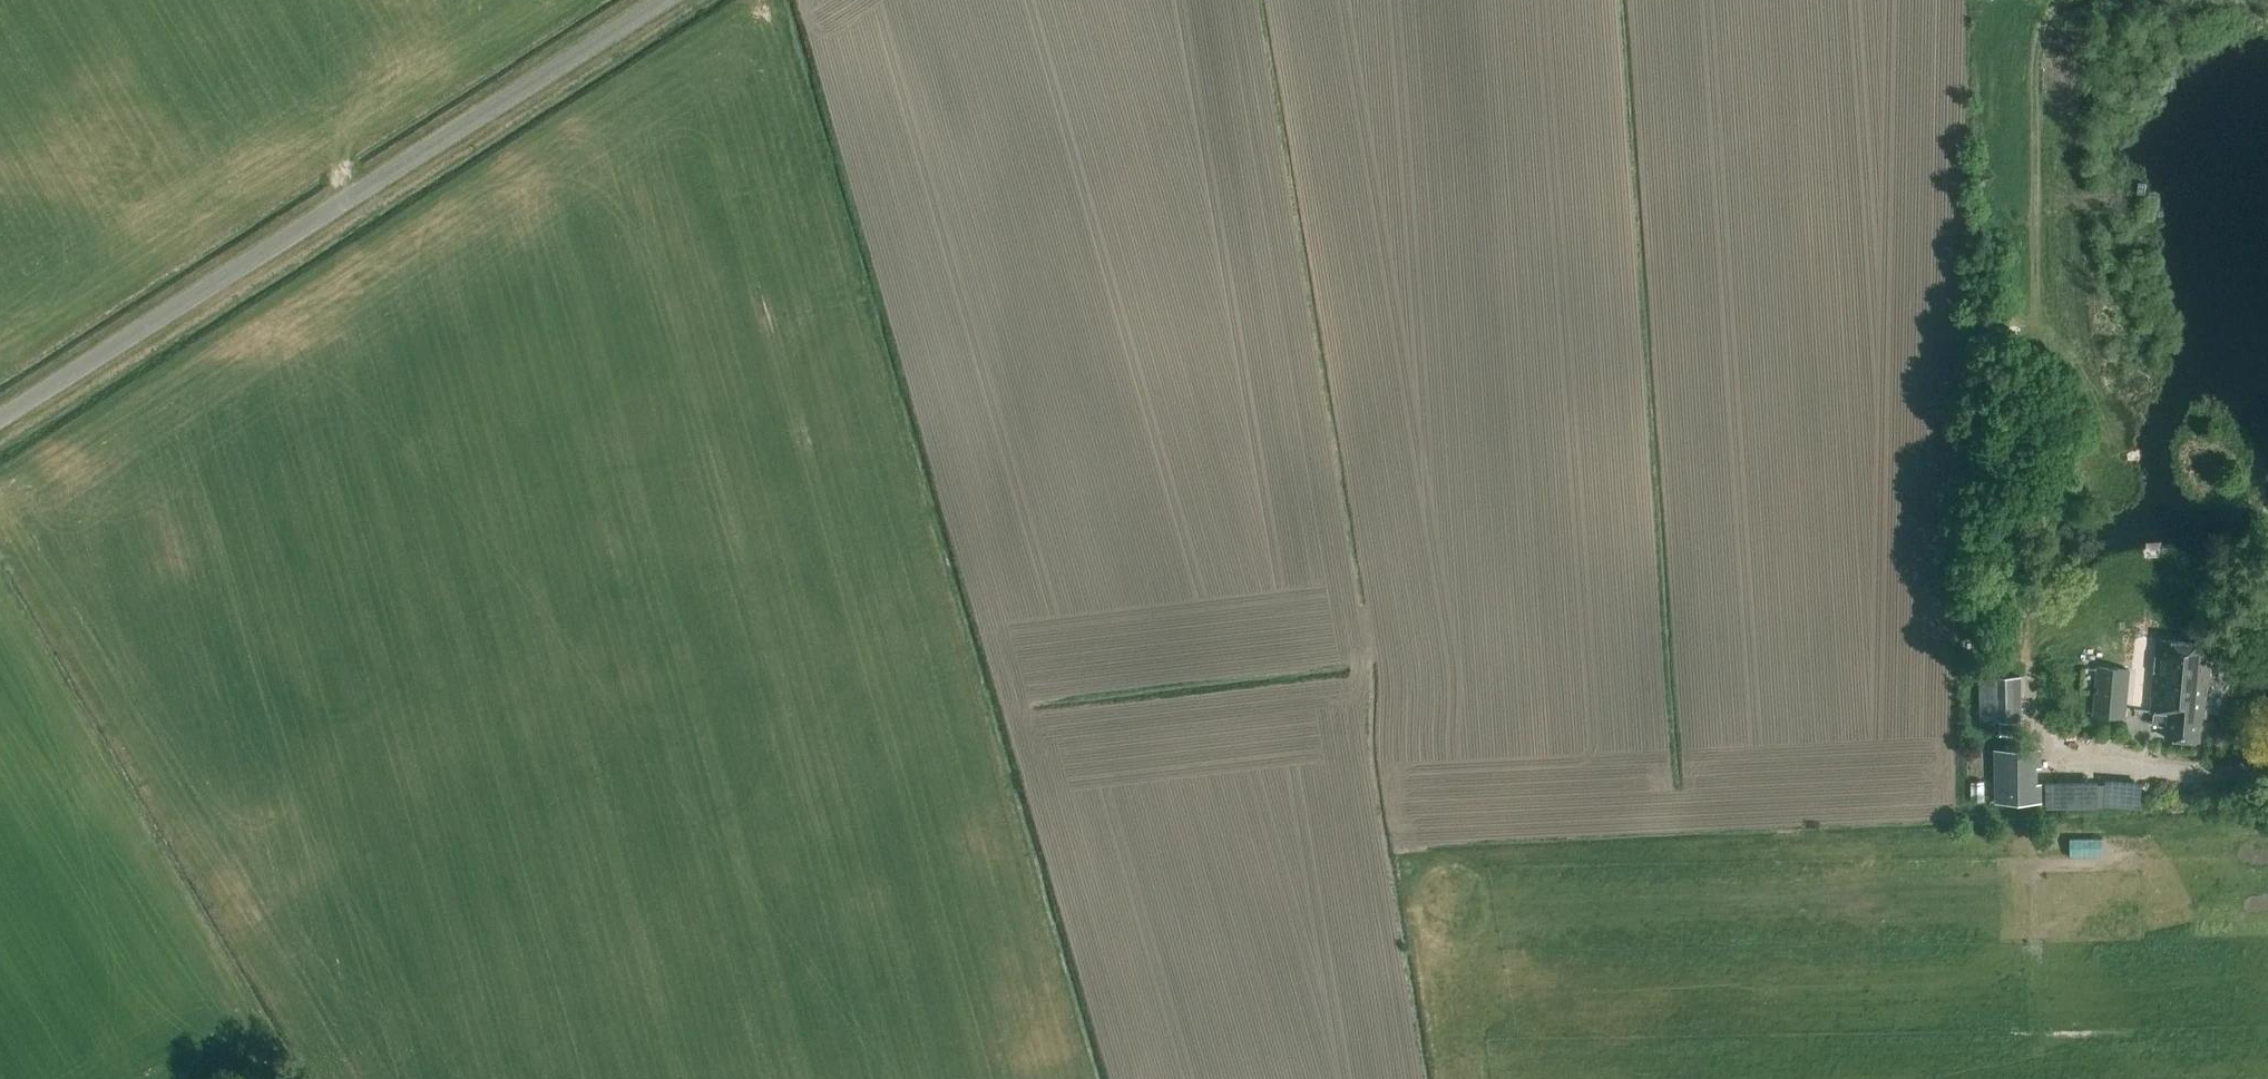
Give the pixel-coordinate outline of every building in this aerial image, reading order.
[(2200,716),(2205,716),(2211,645),(2158,640),(2151,713),(2168,714),(2166,740),(2198,743),(2200,716)] [(2093,717),(2125,720),(2129,671),(2097,668),(2095,688),(2099,688),(2098,695),(2095,695),(2093,717)] [(1998,722),(2021,722),(2021,677),(1997,677),(1998,722)] [(1994,751),(1994,804),(2042,804),(2042,785),(2037,785),(2037,769),(2041,769),(2041,751),(1994,751)] [(2095,781),(2045,784),(2046,805),(2096,802),(2095,781)]
